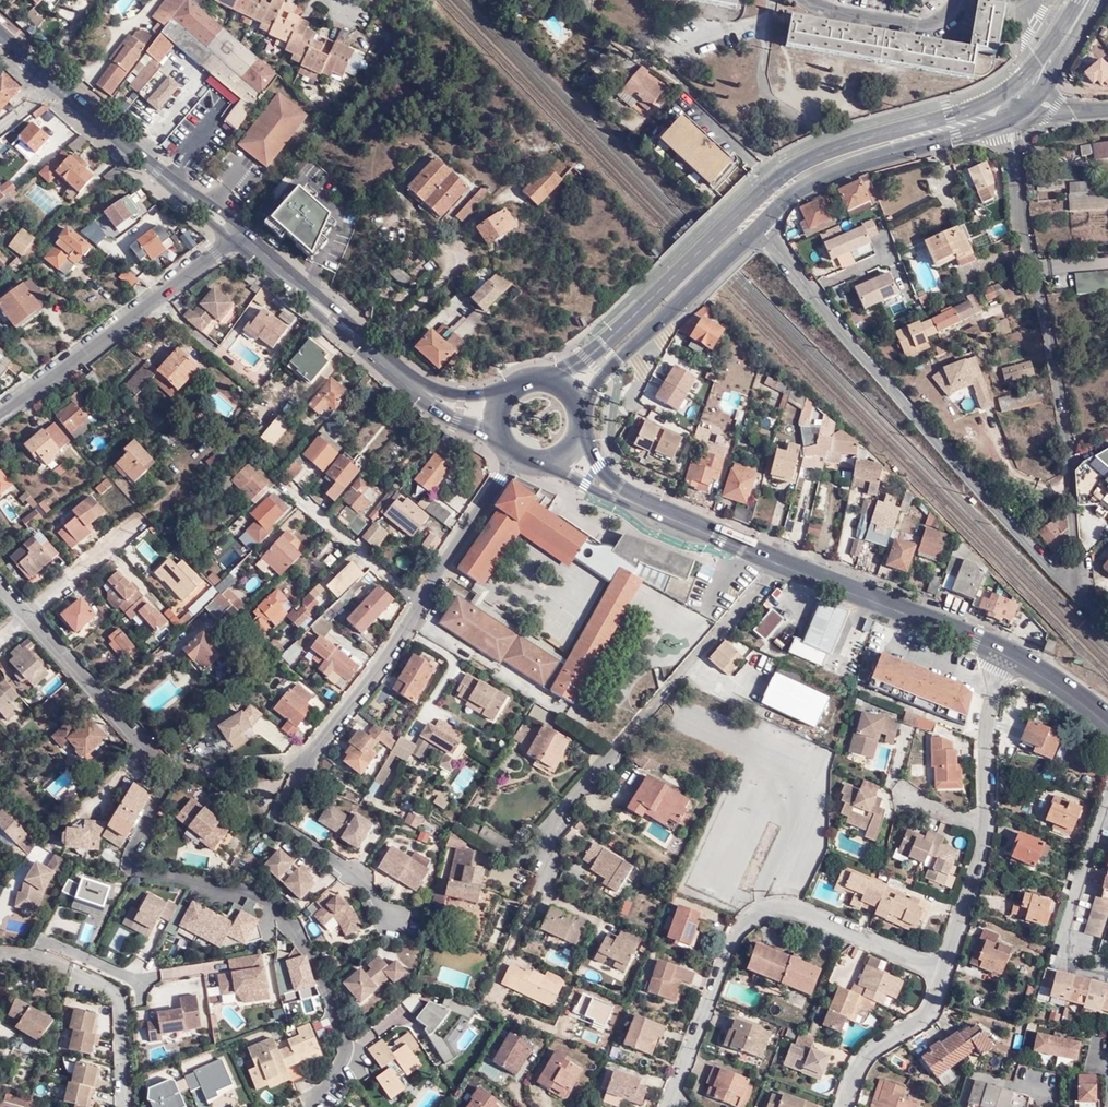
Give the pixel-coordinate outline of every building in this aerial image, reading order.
[(186,1),(185,0),(165,0),(152,17),(157,22),(152,29),(159,35),(186,1)] [(159,35),(176,44),(241,98),(253,107),(277,75),(225,29),(191,0),(186,0),(186,1),(159,35)] [(238,0),(216,0),(215,2),(233,10),(238,0)] [(233,10),(233,11),(242,16),(252,20),(262,0),(238,0),(233,10)] [(284,2),(279,0),(262,0),(252,20),(262,25),(260,30),(269,34),(284,2)] [(737,9),(739,0),(685,0),(737,9)] [(1007,0),(980,0),(978,16),(972,49),(942,43),(905,37),(857,29),(820,22),(792,17),(787,47),(973,79),(978,50),(998,53),(1007,0)] [(269,35),(288,45),(301,18),(292,14),(295,7),(284,2),(269,34),(269,35)] [(37,26),(44,19),(35,9),(28,16),(37,26)] [(239,22),(249,26),(252,20),(242,16),(239,22)] [(292,61),(302,66),(313,41),(314,40),(316,34),(308,30),(311,23),(301,18),(288,45),(285,52),(294,55),(292,61)] [(133,37),(134,38),(146,47),(148,44),(146,42),(151,36),(144,30),(137,31),(133,37)] [(134,38),(133,37),(130,34),(123,45),(126,48),(134,38)] [(176,44),(159,35),(146,52),(140,61),(146,66),(130,86),(139,94),(141,91),(157,105),(165,97),(170,91),(173,95),(179,87),(156,68),(176,44)] [(98,85),(113,97),(120,87),(117,84),(146,47),(134,38),(126,48),(123,45),(118,51),(122,54),(115,63),(98,85)] [(335,43),(347,49),(349,43),(338,38),(335,43)] [(298,73),(316,81),(320,73),(334,42),(325,39),(323,45),(313,41),(302,66),(298,73)] [(320,73),(321,74),(335,43),(334,42),(320,73)] [(331,72),(341,77),(353,51),(347,49),(335,43),(321,74),(328,78),(331,72)] [(111,60),(115,63),(122,54),(118,51),(111,60)] [(650,109),(666,90),(648,74),(650,71),(643,65),(624,88),(650,109)] [(5,74),(0,79),(0,113),(22,89),(5,74)] [(279,93),(268,107),(273,111),(284,97),(279,93)] [(273,111),(268,107),(238,144),(267,167),(307,115),(284,97),(273,111)] [(225,118),(236,128),(253,107),(241,98),(225,118)] [(37,119),(50,109),(45,104),(33,114),(37,119)] [(684,116),(666,136),(716,181),(733,162),(684,116)] [(35,155),(49,140),(33,124),(18,139),(35,155)] [(88,141),(81,135),(71,146),(77,151),(78,153),(88,141)] [(716,181),(666,136),(663,139),(713,185),(716,181)] [(1080,147),(1081,157),(1086,157),(1087,166),(1095,165),(1096,175),(1107,173),(1107,144),(1080,147)] [(77,151),(71,146),(69,149),(74,155),(77,151)] [(93,178),(83,170),(69,158),(62,152),(55,161),(53,159),(39,175),(49,183),(56,175),(79,194),(93,178)] [(69,158),(83,170),(87,166),(72,155),(69,158)] [(441,218),(469,188),(437,159),(410,189),(441,218)] [(555,171),(561,177),(568,169),(562,163),(555,171)] [(992,178),(985,163),(968,170),(983,203),(993,199),(992,178)] [(537,204),(561,181),(548,166),(524,192),(537,204)] [(303,167),(289,183),(298,191),(312,175),(303,167)] [(110,183),(123,174),(116,168),(104,176),(110,183)] [(868,173),(859,177),(861,182),(839,192),(849,212),(869,203),(867,197),(870,196),(870,194),(876,192),(868,173)] [(1065,189),(1064,177),(1035,179),(1037,191),(1065,189)] [(13,191),(16,188),(8,179),(0,186),(0,201),(1,201),(13,191)] [(1092,194),(1091,182),(1068,183),(1070,195),(1092,194)] [(488,192),(483,188),(457,217),(462,222),(488,192)] [(13,191),(1,201),(0,201),(0,208),(5,212),(16,203),(12,198),(16,195),(13,191)] [(323,195),(289,234),(302,245),(336,207),(323,195)] [(1068,198),(1069,211),(1107,209),(1107,195),(1068,198)] [(800,225),(804,233),(834,219),(829,208),(833,206),(828,196),(802,208),(805,217),(799,219),(800,225)] [(140,212),(129,197),(101,217),(118,239),(122,236),(121,235),(137,224),(135,222),(140,217),(138,214),(140,212)] [(518,240),(532,231),(513,204),(477,229),(488,245),(491,244),(512,230),(518,240)] [(834,219),(804,233),(807,239),(837,225),(834,219)] [(105,234),(95,221),(79,233),(101,250),(104,245),(97,240),(105,234)] [(159,222),(129,245),(145,265),(175,241),(159,222)] [(38,236),(24,226),(10,243),(15,247),(14,248),(23,255),(34,240),(38,236)] [(68,259),(75,265),(89,247),(65,228),(58,239),(59,240),(44,259),(59,271),(68,259)] [(925,242),(934,265),(955,256),(957,261),(960,267),(974,261),(963,233),(960,234),(957,229),(925,242)] [(497,253),(518,240),(512,230),(491,244),(497,253)] [(34,240),(23,255),(21,256),(26,261),(39,244),(34,240)] [(817,247),(822,261),(828,258),(823,245),(817,247)] [(881,259),(879,254),(850,263),(849,263),(840,265),(844,279),(853,276),(851,268),(881,259)] [(115,267),(118,263),(109,256),(106,260),(115,267)] [(955,256),(934,265),(936,269),(957,261),(955,256)] [(66,276),(75,265),(68,259),(59,271),(66,276)] [(126,270),(140,281),(148,272),(134,261),(126,270)] [(403,286),(411,277),(396,264),(388,273),(403,286)] [(841,280),(836,266),(827,269),(831,283),(841,280)] [(852,284),(862,308),(898,292),(888,268),(852,284)] [(134,289),(140,281),(126,270),(125,269),(119,278),(134,289)] [(1107,292),(1107,271),(1075,275),(1077,296),(1107,292)] [(250,275),(245,281),(266,298),(271,291),(250,275)] [(31,277),(0,299),(0,306),(14,326),(16,325),(17,327),(43,309),(41,307),(49,302),(31,277)] [(490,282),(471,301),(478,307),(484,313),(502,294),(490,282)] [(1004,294),(1000,283),(983,290),(987,301),(1004,294)] [(218,320),(232,305),(215,290),(198,308),(194,314),(191,310),(184,318),(202,332),(214,317),(218,320)] [(923,309),(926,308),(929,307),(924,295),(919,298),(923,309)] [(952,310),(931,320),(938,333),(981,312),(973,295),(949,305),(952,310)] [(234,307),(232,305),(218,320),(221,322),(234,307)] [(478,307),(466,319),(468,321),(478,331),(490,319),(484,313),(478,307)] [(707,320),(712,312),(706,307),(679,330),(693,339),(689,347),(701,354),(705,346),(712,350),(723,331),(707,320)] [(288,329),(267,314),(265,317),(260,314),(251,326),(261,334),(258,339),(273,350),(288,329)] [(1012,332),(1007,319),(1001,322),(999,317),(991,320),(998,337),(1012,332)] [(432,331),(416,348),(438,369),(454,353),(455,354),(478,331),(468,321),(466,319),(443,342),(432,331)] [(938,333),(931,320),(920,325),(918,323),(895,332),(903,353),(914,350),(913,347),(932,341),(930,337),(938,333)] [(257,341),(258,339),(261,334),(251,326),(249,324),(244,331),(257,341)] [(155,344),(148,335),(139,342),(147,351),(155,344)] [(326,359),(329,355),(311,340),(292,363),(300,370),(299,373),(312,384),(330,363),(326,359)] [(914,350),(903,353),(904,356),(933,345),(932,341),(913,347),(914,350)] [(947,353),(942,342),(934,346),(940,356),(947,353)] [(981,357),(975,347),(940,364),(945,375),(981,357)] [(25,369),(0,348),(0,379),(9,369),(18,377),(25,369)] [(124,385),(136,396),(158,372),(163,377),(157,384),(180,404),(186,398),(180,392),(199,369),(178,350),(165,365),(153,354),(124,385)] [(692,425),(703,405),(687,396),(698,376),(670,361),(649,398),(681,416),(679,418),(692,425)] [(1034,376),(1031,362),(1002,370),(1006,384),(1034,376)] [(97,389),(104,384),(95,372),(88,378),(97,389)] [(999,390),(990,373),(949,393),(954,404),(984,390),(987,396),(999,390)] [(784,393),(788,386),(789,383),(778,378),(776,380),(768,377),(764,384),(784,393)] [(349,394),(332,380),(309,407),(320,416),(322,412),(329,418),(349,394)] [(787,400),(791,388),(788,386),(784,393),(777,413),(781,415),(787,400)] [(803,411),(807,401),(807,400),(791,388),(787,400),(794,405),(792,412),(796,414),(798,408),(803,411)] [(1042,402),(1038,388),(969,407),(973,421),(1042,402)] [(57,417),(78,440),(94,426),(88,419),(93,415),(87,408),(89,406),(78,392),(70,399),(73,403),(57,417)] [(803,411),(800,421),(806,423),(811,405),(807,401),(803,411)] [(263,438),(274,448),(292,427),(280,417),(263,438)] [(73,441),(56,422),(45,432),(42,430),(25,446),(33,455),(36,453),(45,463),(41,466),(43,468),(56,458),(54,455),(60,450),(61,450),(73,441)] [(664,434),(665,433),(666,431),(646,422),(645,425),(664,434)] [(649,454),(650,452),(654,442),(660,444),(664,434),(645,425),(640,435),(635,448),(649,454)] [(820,436),(831,437),(832,437),(836,426),(821,427),(820,436)] [(698,427),(694,438),(708,443),(711,431),(698,427)] [(801,427),(805,457),(821,457),(826,458),(831,437),(820,436),(821,427),(801,427)] [(842,454),(857,457),(858,446),(859,443),(844,430),(832,437),(831,437),(826,458),(825,463),(835,465),(836,462),(840,462),(842,454)] [(628,444),(635,448),(640,435),(633,432),(628,444)] [(654,442),(650,452),(673,462),(682,441),(665,433),(664,434),(660,444),(654,442)] [(305,449),(285,475),(293,482),(303,469),(302,468),(308,459),(323,472),(334,459),(323,450),(327,444),(320,438),(309,451),(305,449)] [(770,460),(767,472),(793,479),(802,447),(789,443),(787,452),(778,450),(775,462),(770,460)] [(338,454),(327,444),(323,450),(334,459),(338,454)] [(707,444),(704,452),(724,459),(727,452),(707,444)] [(154,465),(137,445),(127,453),(130,457),(119,467),(137,486),(148,476),(145,473),(154,465)] [(775,462),(778,450),(779,447),(774,446),(770,460),(775,462)] [(857,462),(852,484),(856,485),(858,481),(871,484),(869,491),(867,495),(872,496),(877,498),(881,483),(884,471),(880,466),(862,462),(865,453),(858,446),(857,457),(857,462)] [(217,450),(206,461),(211,467),(222,456),(217,450)] [(1095,457),(1094,456),(1085,462),(1076,472),(1083,479),(1097,493),(1093,498),(1093,506),(1095,505),(1099,508),(1097,511),(1104,517),(1107,512),(1107,450),(1095,457)] [(724,459),(704,452),(702,458),(695,455),(685,484),(695,488),(695,490),(706,494),(712,479),(718,481),(724,459)] [(442,467),(445,462),(437,456),(417,482),(432,494),(449,472),(442,467)] [(359,471),(343,457),(325,479),(330,484),(332,483),(335,485),(325,498),(332,504),(359,471)] [(59,476),(69,468),(64,461),(53,469),(59,476)] [(257,494),(261,499),(271,490),(267,485),(272,480),(254,461),(233,480),(252,499),(257,494)] [(746,504),(757,469),(735,462),(724,497),(746,504)] [(887,484),(889,473),(884,468),(884,471),(881,483),(887,484)] [(236,469),(219,484),(223,488),(240,473),(236,469)] [(0,470),(0,494),(1,494),(12,485),(0,470)] [(1076,472),(1078,507),(1093,506),(1093,498),(1097,493),(1083,479),(1076,472)] [(351,505),(348,507),(359,516),(362,513),(363,514),(380,494),(361,479),(345,499),(351,505)] [(101,496),(113,487),(107,480),(96,490),(101,496)] [(856,485),(856,487),(869,491),(871,484),(858,481),(856,485)] [(512,483),(495,508),(455,567),(478,582),(523,517),(579,555),(589,541),(562,522),(567,515),(560,510),(555,517),(533,502),(535,498),(513,483),(512,483)] [(908,513),(913,495),(907,490),(901,510),(900,511),(908,513)] [(39,505),(27,492),(19,499),(31,512),(39,505)] [(408,500),(398,493),(394,498),(381,513),(410,536),(422,521),(426,524),(430,517),(421,508),(420,510),(409,499),(408,500)] [(381,513),(394,498),(389,494),(370,515),(375,520),(381,513)] [(261,546),(276,531),(273,527),(285,515),(279,508),(283,503),(275,495),(253,516),(259,522),(248,532),(261,546)] [(888,547),(894,530),(900,511),(901,510),(895,508),(897,499),(887,496),(884,504),(877,502),(867,540),(888,547)] [(868,511),(873,512),(877,498),(872,496),(868,511)] [(1058,512),(1063,504),(1044,497),(1040,505),(1058,512)] [(73,548),(79,544),(92,533),(91,531),(88,528),(92,524),(105,513),(92,498),(74,512),(78,517),(59,533),(73,548)] [(423,500),(419,505),(446,526),(454,516),(434,502),(431,506),(423,500)] [(733,520),(751,525),(758,502),(754,501),(752,507),(749,506),(748,509),(738,506),(733,520)] [(279,508),(285,515),(290,510),(283,503),(279,508)] [(339,517),(347,508),(342,503),(334,512),(339,517)] [(359,516),(348,507),(347,508),(339,517),(359,535),(369,525),(359,516)] [(28,529),(36,523),(42,518),(35,510),(22,522),(28,529)] [(930,512),(926,524),(932,527),(935,516),(930,512)] [(523,517),(478,582),(484,586),(524,528),(574,562),(579,556),(579,555),(523,517)] [(1070,553),(1067,517),(1061,522),(1057,518),(1039,532),(1055,553),(1051,556),(1058,564),(1070,553)] [(810,523),(808,534),(820,537),(822,526),(810,523)] [(389,533),(379,524),(364,539),(375,549),(389,533)] [(940,558),(948,535),(927,527),(919,551),(940,558)] [(281,576),(304,554),(293,542),(298,537),(290,530),(263,557),(270,565),(281,576)] [(888,547),(884,559),(888,561),(887,566),(907,573),(916,547),(899,542),(902,533),(894,530),(888,547)] [(92,533),(79,544),(82,547),(95,537),(92,533)] [(443,541),(431,533),(428,536),(426,535),(420,543),(434,553),(443,541)] [(680,594),(688,598),(696,572),(689,569),(693,554),(648,540),(647,540),(625,533),(615,554),(637,569),(639,562),(669,574),(686,580),(680,594)] [(22,566),(32,578),(59,554),(48,542),(41,547),(35,540),(13,559),(20,567),(22,566)] [(851,555),(860,557),(864,543),(855,540),(851,555)] [(589,541),(579,555),(579,556),(591,564),(601,549),(589,541)] [(643,580),(686,604),(688,598),(680,594),(686,580),(669,574),(639,562),(637,569),(615,554),(611,562),(643,579),(643,580)] [(944,587),(952,591),(965,559),(956,555),(944,587)] [(270,565),(263,557),(256,564),(263,571),(270,565)] [(203,583),(182,561),(177,565),(171,558),(155,572),(164,581),(165,580),(184,600),(203,583)] [(1009,601),(995,595),(979,588),(985,573),(976,563),(965,559),(952,591),(975,599),(973,605),(989,612),(987,618),(1010,628),(1019,608),(1009,604),(1009,601)] [(604,564),(618,572),(566,666),(459,597),(446,617),(466,630),(462,638),(502,663),(504,660),(553,691),(575,704),(643,580),(643,579),(611,562),(606,560),(604,564)] [(365,575),(353,562),(328,587),(335,594),(334,595),(339,601),(349,591),(360,580),(365,575)] [(30,581),(32,578),(22,566),(20,567),(18,569),(30,581)] [(995,595),(1000,582),(986,568),(985,573),(979,588),(995,595)] [(120,607),(126,614),(143,598),(137,592),(134,593),(129,586),(131,585),(119,572),(107,583),(111,588),(124,603),(120,607)] [(928,593),(936,596),(942,579),(934,576),(928,593)] [(215,589),(220,594),(222,596),(233,585),(227,578),(215,589)] [(366,586),(360,580),(349,591),(355,597),(366,586)] [(324,591),(319,585),(305,599),(305,607),(298,614),(294,609),(288,616),(298,627),(312,615),(310,613),(319,605),(315,600),(324,591)] [(106,599),(116,610),(120,607),(124,603),(111,588),(107,592),(106,599)] [(179,619),(186,626),(205,608),(219,595),(211,588),(189,609),(191,612),(190,613),(188,610),(179,619)] [(364,605),(379,619),(390,608),(385,603),(390,598),(380,588),(364,605)] [(277,625),(289,613),(283,607),(289,601),(278,590),(254,613),(261,620),(266,616),(272,621),(273,620),(277,625)] [(349,591),(339,601),(331,609),(337,615),(355,597),(349,591)] [(219,595),(205,608),(217,621),(218,620),(226,629),(241,614),(222,596),(220,594),(219,595)] [(143,598),(126,614),(132,620),(138,615),(156,634),(168,623),(156,609),(154,611),(143,598)] [(385,603),(390,608),(395,603),(390,598),(385,603)] [(96,617),(81,600),(63,616),(77,633),(96,617)] [(820,601),(803,644),(825,653),(829,655),(847,612),(820,601)] [(368,631),(379,619),(364,605),(349,622),(358,632),(363,627),(368,631)] [(782,620),(773,612),(755,631),(765,640),(782,620)] [(1028,626),(1034,618),(1029,612),(1016,627),(1034,631),(1034,630),(1028,626)] [(332,630),(334,627),(322,617),(317,622),(330,631),(332,630)] [(1045,638),(1048,632),(1034,618),(1028,626),(1034,630),(1045,638)] [(258,622),(253,626),(264,638),(271,632),(262,623),(260,625),(258,622)] [(325,637),(330,631),(317,622),(295,643),(303,650),(318,632),(325,637)] [(106,635),(110,639),(126,657),(127,656),(133,662),(140,656),(134,649),(135,648),(116,626),(106,635)] [(363,636),(368,631),(363,627),(358,632),(363,636)] [(221,634),(218,630),(209,638),(204,632),(184,651),(191,660),(188,663),(199,675),(222,655),(231,665),(242,655),(223,634),(221,634)] [(1047,641),(1045,638),(1034,630),(1034,631),(1027,638),(1043,651),(1045,645),(1047,641)] [(322,667),(336,650),(320,637),(311,649),(317,654),(313,660),(322,667)] [(126,657),(110,639),(108,641),(123,660),(126,657)] [(825,653),(803,644),(795,641),(790,653),(820,665),(825,653)] [(1043,651),(1051,654),(1055,644),(1047,641),(1045,645),(1043,651)] [(295,643),(282,656),(291,666),(303,650),(295,643)] [(722,672),(738,655),(725,643),(709,661),(722,672)] [(18,644),(8,652),(12,655),(7,659),(15,669),(13,671),(15,675),(18,680),(23,682),(27,677),(33,684),(47,672),(23,645),(21,647),(18,644)] [(881,653),(867,648),(857,682),(868,686),(881,653)] [(359,667),(336,650),(322,667),(319,670),(328,677),(333,670),(341,676),(348,681),(359,667)] [(963,687),(881,653),(868,686),(965,726),(971,695),(963,687)] [(413,701),(435,667),(414,654),(391,688),(413,701)] [(743,659),(738,655),(722,672),(727,677),(743,659)] [(803,673),(779,662),(774,675),(798,685),(803,673)] [(335,682),(341,676),(333,670),(328,677),(335,682)] [(486,711),(484,715),(495,721),(508,699),(469,675),(463,685),(466,687),(463,694),(461,697),(470,703),(471,700),(479,705),(478,707),(486,711)] [(798,685),(774,675),(761,703),(817,727),(829,698),(798,685)] [(7,720),(17,710),(10,702),(18,695),(4,679),(0,682),(0,712),(7,720)] [(281,728),(293,738),(300,729),(299,728),(314,709),(309,704),(314,698),(299,686),(294,692),(291,689),(275,709),(288,719),(281,728)] [(72,695),(61,704),(67,711),(78,702),(72,695)] [(861,707),(863,699),(857,697),(854,706),(861,707)] [(469,705),(484,715),(486,711),(478,707),(479,705),(471,700),(470,703),(469,705)] [(263,713),(252,704),(246,712),(257,720),(263,713)] [(551,731),(557,718),(535,705),(528,718),(545,728),(528,756),(537,761),(537,763),(555,773),(572,743),(551,731)] [(251,728),(243,714),(242,712),(219,727),(229,742),(251,728)] [(257,720),(246,712),(243,714),(251,728),(257,720)] [(916,727),(919,718),(906,713),(903,723),(916,727)] [(850,754),(866,758),(872,739),(879,740),(881,733),(888,735),(896,738),(900,722),(884,718),(883,719),(863,714),(858,734),(855,734),(850,754)] [(934,732),(936,724),(919,717),(917,727),(934,732)] [(65,722),(51,735),(58,744),(66,738),(82,756),(104,736),(87,718),(74,730),(65,722)] [(436,728),(461,743),(466,735),(440,720),(436,728)] [(395,754),(406,761),(411,753),(418,757),(428,740),(446,751),(439,763),(451,770),(465,746),(461,743),(436,728),(429,724),(426,722),(414,744),(402,737),(401,737),(398,743),(392,753),(395,754)] [(1020,747),(1052,760),(1062,735),(1029,722),(1020,747)] [(391,750),(396,742),(376,725),(375,725),(369,733),(391,750)] [(520,743),(528,729),(522,726),(514,739),(520,743)] [(595,740),(605,746),(609,740),(594,727),(589,733),(595,740)] [(343,759),(360,773),(375,754),(370,750),(375,742),(358,728),(348,741),(354,746),(343,759)] [(894,744),(896,738),(888,735),(886,742),(894,744)] [(935,768),(935,783),(961,782),(961,771),(955,771),(955,766),(955,751),(952,751),(952,742),(942,738),(932,739),(932,768),(935,768)] [(872,739),(866,758),(873,761),(879,740),(872,739)] [(384,766),(391,754),(390,753),(382,765),(384,766)] [(384,766),(387,768),(395,754),(392,753),(391,754),(384,766)] [(375,781),(383,767),(384,766),(382,765),(373,780),(375,781)] [(379,783),(381,785),(390,770),(387,768),(384,766),(383,767),(375,781),(379,783)] [(643,819),(645,816),(648,810),(668,823),(670,820),(679,826),(687,813),(685,811),(689,803),(649,777),(629,810),(643,819)] [(360,804),(374,781),(375,781),(373,780),(359,803),(360,804)] [(859,791),(875,797),(879,787),(864,780),(859,791)] [(379,783),(375,781),(374,781),(360,804),(369,808),(370,804),(367,803),(379,783)] [(132,784),(101,836),(112,842),(118,832),(125,837),(150,795),(132,784)] [(876,840),(880,828),(885,811),(879,808),(882,800),(875,797),(859,791),(845,784),(841,793),(844,794),(841,801),(845,802),(841,813),(849,816),(847,822),(859,827),(860,825),(868,828),(865,836),(876,840)] [(65,798),(68,802),(74,796),(70,792),(65,798)] [(447,802),(437,796),(433,801),(443,808),(447,802)] [(1073,831),(1082,808),(1055,798),(1047,821),(1073,831)] [(221,823),(192,799),(177,817),(193,831),(191,834),(213,851),(229,832),(220,824),(221,823)] [(320,822),(344,837),(346,834),(329,823),(337,810),(330,806),(320,822)] [(403,823),(417,829),(424,814),(410,808),(403,823)] [(36,842),(27,834),(28,833),(25,830),(23,831),(0,810),(0,830),(3,833),(27,854),(36,842)] [(346,834),(344,837),(342,840),(358,850),(373,827),(353,815),(350,818),(337,810),(329,823),(346,834)] [(648,810),(645,816),(673,834),(679,826),(670,820),(668,823),(648,810)] [(86,820),(85,830),(66,829),(65,846),(98,849),(99,834),(106,821),(86,820)] [(475,840),(479,833),(461,822),(457,829),(475,840)] [(943,887),(949,873),(952,866),(954,862),(953,861),(957,851),(942,845),(945,837),(929,830),(925,837),(924,840),(917,837),(918,834),(908,829),(899,850),(909,855),(908,858),(924,865),(928,855),(933,857),(929,867),(925,878),(943,887)] [(118,832),(112,842),(119,846),(125,837),(118,832)] [(1040,855),(1043,844),(1020,833),(1015,845),(1017,846),(1013,857),(1035,867),(1040,855)] [(676,854),(685,842),(675,835),(667,847),(676,854)] [(634,868),(596,843),(585,859),(594,865),(591,868),(611,881),(609,886),(619,892),(634,868)] [(1052,848),(1043,844),(1040,855),(1047,858),(1052,848)] [(456,847),(449,878),(480,884),(483,868),(470,865),(473,850),(456,847)] [(378,869),(397,881),(400,876),(418,888),(429,872),(392,849),(378,869)] [(277,853),(269,862),(266,867),(284,884),(299,870),(293,864),(294,862),(283,853),(281,855),(277,853)] [(35,896),(41,898),(43,891),(54,874),(58,877),(67,862),(55,854),(47,868),(37,862),(24,883),(22,892),(19,904),(32,907),(35,896)] [(924,865),(929,867),(933,857),(928,855),(924,865)] [(1067,879),(1073,881),(1078,866),(1072,865),(1067,879)] [(299,870),(284,884),(301,899),(314,886),(311,882),(305,876),(307,873),(309,871),(303,866),(299,870)] [(880,910),(889,888),(873,881),(872,883),(846,872),(837,892),(847,896),(850,891),(858,894),(853,906),(863,910),(864,908),(866,904),(880,910)] [(305,876),(311,882),(314,880),(307,873),(305,876)] [(400,876),(397,881),(416,892),(418,888),(400,876)] [(438,886),(438,889),(435,902),(445,904),(447,894),(477,901),(480,884),(449,878),(448,888),(438,886)] [(100,914),(109,891),(81,881),(79,888),(67,882),(61,894),(74,901),(73,905),(100,914)] [(510,888),(503,885),(500,892),(507,895),(510,888)] [(933,907),(889,888),(880,910),(879,914),(878,916),(918,933),(923,923),(926,924),(933,907)] [(336,897),(329,889),(317,901),(323,908),(315,916),(323,925),(333,917),(340,924),(345,935),(361,929),(354,913),(344,901),(342,903),(339,899),(341,898),(338,895),(336,897)] [(35,896),(32,907),(19,904),(22,892),(18,891),(15,907),(35,911),(37,900),(41,901),(41,898),(35,896)] [(528,894),(519,891),(516,899),(525,902),(528,894)] [(1036,898),(1036,896),(1025,893),(1021,905),(1015,904),(1013,912),(1026,915),(1025,919),(1046,925),(1050,912),(1048,912),(1050,901),(1036,898)] [(148,894),(133,920),(152,930),(159,917),(169,922),(176,909),(177,907),(167,902),(165,904),(148,894)] [(1102,898),(1097,897),(1095,903),(1107,907),(1107,899),(1102,898)] [(622,898),(617,913),(627,916),(631,901),(622,898)] [(234,903),(226,916),(226,917),(234,921),(232,925),(218,918),(192,903),(186,915),(176,909),(169,922),(164,931),(175,937),(177,933),(193,942),(196,936),(220,948),(227,935),(244,944),(261,939),(256,922),(249,917),(253,909),(256,904),(247,899),(242,908),(234,903)] [(437,907),(433,928),(439,930),(445,904),(435,902),(435,905),(434,907),(437,907)] [(1095,903),(1093,910),(1107,915),(1107,914),(1107,907),(1095,903)] [(879,914),(880,910),(866,904),(864,908),(879,914)] [(176,909),(186,915),(188,910),(178,905),(177,907),(176,909)] [(312,905),(308,909),(312,914),(317,910),(312,905)] [(696,933),(702,916),(680,908),(668,940),(679,944),(677,947),(693,953),(700,935),(696,933)] [(586,923),(575,918),(574,920),(565,917),(565,916),(551,909),(541,932),(576,946),(586,923)] [(1107,915),(1093,910),(1090,918),(1105,923),(1107,915)] [(218,918),(232,925),(234,921),(226,917),(226,916),(221,913),(218,918)] [(1105,923),(1090,918),(1089,926),(1103,930),(1105,923)] [(79,941),(88,943),(93,925),(84,923),(79,941)] [(1101,938),(1103,930),(1089,926),(1086,934),(1101,938)] [(996,944),(1000,934),(984,928),(981,937),(987,940),(981,955),(975,953),(971,965),(992,973),(993,972),(1002,975),(1012,950),(1001,945),(999,952),(994,950),(997,944),(996,944)] [(628,967),(643,940),(624,929),(615,943),(612,941),(610,946),(604,944),(595,960),(604,965),(609,957),(617,962),(628,967)] [(811,995),(822,969),(758,943),(747,968),(811,995)] [(645,955),(649,947),(644,945),(640,952),(645,955)] [(309,986),(317,983),(306,949),(272,961),(287,1004),(312,995),(309,986)] [(221,995),(235,993),(244,1003),(269,999),(262,954),(233,958),(235,972),(231,973),(218,975),(221,995)] [(876,968),(880,960),(870,955),(866,962),(876,968)] [(387,977),(389,979),(394,984),(405,974),(395,962),(388,968),(379,957),(367,966),(371,970),(365,976),(363,978),(358,972),(344,984),(354,997),(364,989),(369,995),(376,989),(370,983),(377,978),(381,982),(387,977)] [(624,974),(628,967),(617,962),(613,968),(624,974)] [(659,963),(651,985),(647,994),(669,1002),(676,982),(683,984),(692,987),(696,976),(659,963)] [(501,982),(552,1006),(564,980),(546,971),(544,976),(532,971),(529,976),(525,974),(526,973),(524,972),(509,965),(501,982)] [(877,1003),(884,1006),(889,996),(899,1000),(907,982),(870,967),(861,985),(857,983),(853,993),(877,1003)] [(1046,969),(1041,985),(1052,989),(1050,996),(1068,1000),(1074,977),(1046,969)] [(376,989),(389,979),(387,977),(381,982),(377,978),(370,983),(376,989)] [(1074,977),(1068,1000),(1085,1005),(1091,981),(1074,977)] [(1091,981),(1085,1005),(1084,1007),(1100,1012),(1101,1009),(1107,986),(1091,981)] [(675,1004),(683,984),(676,982),(669,1002),(675,1004)] [(208,995),(220,994),(220,986),(208,987),(208,995)] [(488,986),(478,1007),(478,1008),(480,1010),(490,986),(488,986)] [(853,993),(840,987),(825,1026),(842,1033),(847,1019),(851,1020),(857,1005),(862,1007),(871,1010),(873,1011),(877,1003),(853,993)] [(1033,1000),(1036,989),(1029,987),(1026,998),(1033,1000)] [(359,1003),(369,995),(364,989),(354,997),(359,1003)] [(403,1023),(412,1019),(413,1023),(430,1044),(443,1061),(446,1062),(455,1055),(447,1036),(454,1031),(456,1023),(470,1017),(473,1007),(457,1002),(455,1010),(447,1016),(450,1007),(427,1000),(417,1008),(421,994),(414,992),(403,1001),(399,1013),(392,1015),(376,1028),(381,1034),(385,1032),(399,1021),(403,1023)] [(147,1022),(150,1042),(162,1040),(161,1034),(202,1028),(196,995),(179,998),(181,1010),(157,1014),(158,1020),(147,1022)] [(13,999),(5,1015),(17,1022),(12,1030),(37,1044),(50,1021),(13,999)] [(857,1005),(851,1020),(856,1022),(859,1015),(862,1007),(857,1005)] [(867,1018),(871,1010),(862,1007),(859,1015),(867,1018)] [(273,1011),(276,1019),(285,1016),(282,1008),(273,1011)] [(91,1024),(94,1015),(72,1009),(67,1029),(72,1030),(67,1049),(88,1055),(91,1045),(95,1046),(98,1036),(94,1035),(96,1025),(94,1024),(91,1024)] [(622,1045),(644,1056),(650,1042),(653,1044),(655,1039),(657,1040),(660,1041),(664,1031),(636,1017),(622,1045)] [(317,1022),(323,1035),(332,1031),(326,1018),(317,1022)] [(737,1021),(733,1031),(738,1033),(731,1049),(742,1053),(743,1052),(763,1060),(772,1034),(737,1021)] [(815,1034),(819,1023),(815,1022),(810,1032),(815,1034)] [(522,1027),(514,1024),(511,1030),(519,1034),(522,1027)] [(264,1079),(285,1071),(288,1078),(290,1083),(294,1082),(291,1076),(299,1073),(296,1069),(294,1062),(306,1057),(305,1054),(319,1048),(310,1026),(297,1031),(299,1034),(285,1040),(287,1045),(277,1049),(272,1037),(246,1048),(250,1058),(256,1056),(259,1064),(254,1066),(247,1069),(255,1088),(266,1083),(264,1079)] [(961,1033),(951,1040),(964,1060),(973,1055),(971,1052),(978,1048),(984,1057),(996,1050),(981,1027),(970,1034),(968,1032),(963,1035),(961,1033)] [(367,1043),(378,1037),(374,1030),(363,1036),(367,1043)] [(738,1033),(733,1031),(731,1030),(725,1046),(731,1049),(738,1033)] [(1031,1049),(1075,1059),(1079,1039),(1035,1030),(1031,1049)] [(409,1033),(394,1043),(398,1049),(391,1053),(382,1039),(367,1050),(376,1065),(374,1066),(378,1073),(374,1077),(388,1099),(404,1089),(397,1077),(404,1073),(405,1075),(420,1066),(410,1051),(418,1046),(409,1033)] [(531,1046),(508,1033),(491,1061),(511,1073),(517,1063),(520,1065),(531,1046)] [(817,1040),(808,1036),(802,1034),(798,1044),(813,1050),(817,1040)] [(650,1042),(644,1056),(649,1058),(657,1040),(655,1039),(653,1044),(650,1042)] [(964,1060),(951,1040),(945,1044),(946,1046),(936,1052),(934,1048),(923,1055),(925,1057),(934,1072),(938,1076),(964,1060)] [(946,1046),(945,1044),(943,1042),(934,1048),(936,1052),(946,1046)] [(817,1051),(813,1050),(798,1044),(796,1049),(802,1051),(802,1050),(816,1054),(817,1051)] [(307,1060),(321,1054),(319,1048),(305,1054),(306,1057),(307,1060)] [(831,1057),(817,1051),(816,1054),(802,1050),(802,1051),(796,1049),(792,1048),(785,1067),(794,1070),(798,1060),(807,1063),(805,1069),(823,1076),(831,1057)] [(982,1059),(984,1057),(978,1048),(971,1052),(973,1055),(982,1059)] [(556,1083),(571,1092),(583,1072),(565,1062),(567,1058),(558,1053),(540,1085),(552,1092),(556,1083)] [(254,1066),(259,1064),(256,1056),(250,1058),(254,1066)] [(931,1074),(934,1072),(925,1057),(921,1059),(931,1074)] [(193,1074),(183,1078),(185,1082),(189,1092),(199,1087),(205,1102),(216,1097),(214,1093),(231,1086),(220,1060),(193,1072),(193,1074)] [(90,1097),(93,1087),(95,1088),(98,1078),(94,1077),(96,1067),(75,1062),(70,1081),(68,1080),(63,1100),(70,1102),(74,1103),(73,1106),(89,1106),(87,1106),(83,1106),(86,1096),(90,1097)] [(520,1065),(517,1063),(511,1073),(515,1075),(520,1065)] [(711,1076),(715,1078),(712,1085),(708,1096),(737,1106),(739,1106),(748,1085),(750,1080),(715,1066),(711,1076)] [(613,1071),(607,1069),(603,1078),(601,1077),(597,1087),(606,1090),(613,1071)] [(822,1081),(823,1076),(805,1069),(803,1074),(822,1081)] [(641,1080),(614,1070),(613,1071),(606,1090),(603,1101),(619,1106),(622,1097),(624,1094),(634,1097),(632,1101),(641,1104),(647,1087),(639,1085),(641,1080)] [(267,1086),(288,1078),(285,1071),(264,1079),(266,1083),(267,1086)] [(294,1082),(303,1078),(299,1073),(291,1076),(294,1082)] [(1099,1099),(1095,1100),(1093,1076),(1078,1077),(1079,1101),(1076,1102),(1077,1106),(1100,1106),(1099,1099)] [(179,1096),(189,1092),(185,1082),(175,1086),(172,1079),(147,1089),(146,1101),(148,1102),(150,1106),(184,1106),(179,1096)] [(877,1101),(884,1081),(878,1079),(871,1099),(877,1101)] [(1030,1097),(977,1080),(969,1106),(1028,1106),(1030,1097)] [(916,1103),(901,1098),(905,1088),(884,1081),(877,1101),(871,1099),(869,1106),(915,1106),(916,1103)] [(566,1101),(571,1092),(556,1083),(552,1092),(551,1093),(566,1101)] [(748,1085),(739,1106),(746,1106),(754,1088),(748,1085)] [(495,1103),(496,1102),(478,1089),(470,1099),(472,1101),(467,1106),(500,1106),(495,1103)] [(1,1094),(0,1100),(0,1103),(16,1106),(35,1106),(36,1103),(27,1101),(1,1094)] [(785,1095),(784,1097),(774,1094),(770,1106),(818,1106),(785,1095)]
